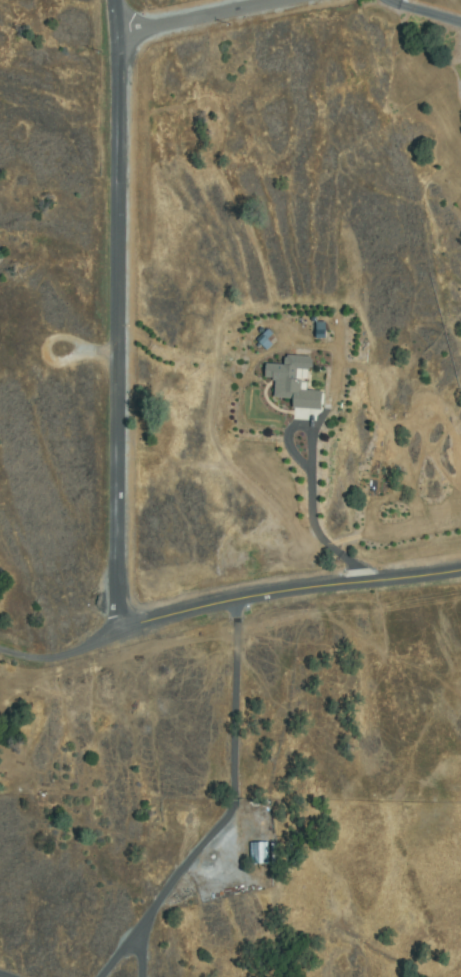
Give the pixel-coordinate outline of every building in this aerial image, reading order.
[(312,337),(323,337),(322,321),(312,321),(312,337)] [(311,360),(309,392),(322,393),(321,411),(292,409),(293,400),(273,399),(274,380),(264,379),(265,366),(284,367),(284,358),(311,360)] [(252,845),(267,845),(267,862),(252,862),(252,845)]
